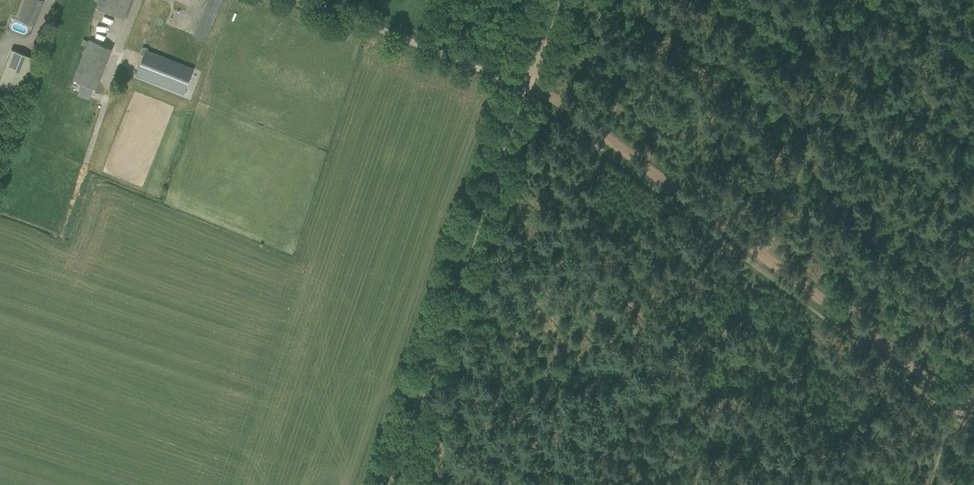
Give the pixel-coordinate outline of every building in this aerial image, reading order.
[(32,0),(25,0),(17,20),(23,22),(32,0)] [(23,22),(34,26),(44,1),(42,0),(32,0),(23,22)] [(99,2),(96,8),(123,19),(131,0),(100,0),(99,2)] [(222,0),(208,0),(194,35),(205,40),(205,41),(222,0)] [(111,48),(89,39),(89,41),(87,46),(73,81),(96,90),(111,48)] [(0,67),(0,89),(12,93),(27,56),(7,49),(0,67)] [(194,69),(146,50),(136,76),(184,94),(194,69)] [(79,84),(75,94),(87,99),(90,88),(79,84)]
